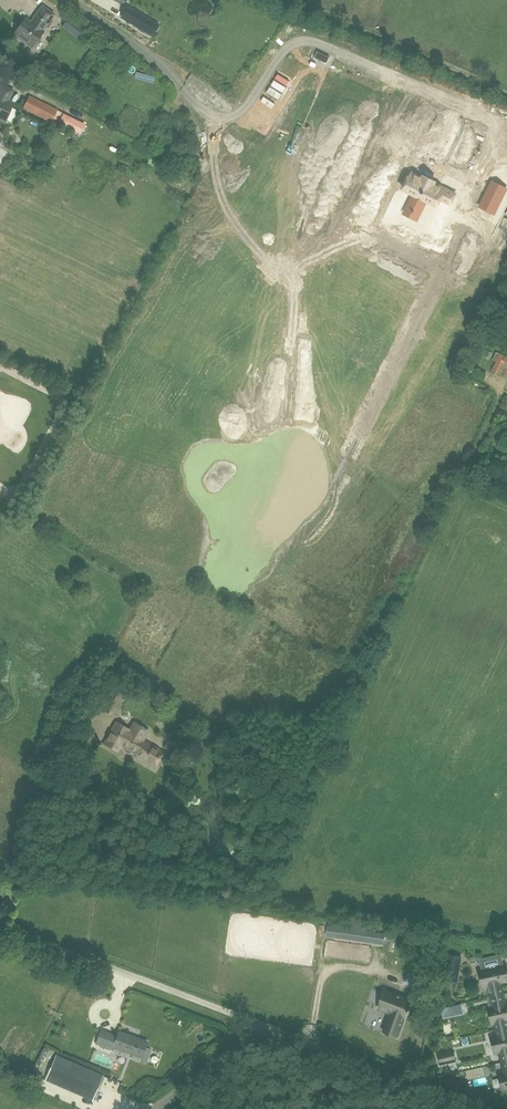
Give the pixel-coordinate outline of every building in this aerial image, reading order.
[(42,32),(53,15),(42,7),(30,23),(26,20),(15,34),(32,47),(43,32),(42,32)] [(158,24),(135,10),(128,22),(151,36),(158,24)] [(85,29),(74,21),(68,18),(61,28),(67,32),(78,39),(85,29)] [(252,47),(257,39),(249,35),(244,42),(252,47)] [(153,79),(156,74),(141,67),(139,73),(153,79)] [(4,122),(12,103),(8,101),(12,91),(2,86),(0,90),(0,120),(4,122)] [(57,109),(29,95),(22,109),(51,122),(53,119),(57,121),(62,112),(57,110),(57,109)] [(84,123),(64,113),(59,123),(79,133),(84,123)] [(438,183),(433,181),(431,184),(413,176),(406,193),(418,198),(413,211),(424,216),(429,203),(441,208),(444,200),(448,191),(436,186),(438,183)] [(486,190),(474,217),(486,222),(498,196),(486,190)] [(483,350),(486,342),(480,340),(477,348),(483,350)] [(501,375),(505,367),(506,368),(506,357),(499,353),(492,370),(501,375)] [(114,687),(102,710),(113,716),(125,693),(114,687)] [(165,752),(145,740),(150,731),(142,726),(135,723),(131,730),(117,722),(106,743),(120,751),(123,747),(125,748),(126,752),(129,753),(133,753),(135,754),(135,755),(156,767),(165,752)] [(168,738),(163,747),(170,751),(175,742),(168,738)] [(367,929),(336,925),(335,936),(366,940),(367,930),(367,929)] [(322,947),(319,956),(397,980),(402,962),(328,939),(325,948),(322,947)] [(483,987),(488,986),(490,996),(503,993),(501,983),(506,981),(506,971),(506,965),(503,965),(501,955),(480,960),(482,970),(480,971),(483,987)] [(447,956),(444,981),(458,984),(463,957),(447,956)] [(411,1000),(389,991),(385,990),(378,1008),(391,1013),(384,1031),(397,1036),(411,1000)] [(506,1004),(503,993),(490,996),(487,997),(493,1024),(494,1023),(496,1029),(506,1027),(506,1003),(506,1004)] [(443,1019),(464,1015),(462,1005),(441,1009),(443,1019)] [(501,1063),(506,1061),(506,1027),(496,1029),(497,1036),(492,1037),(495,1053),(499,1052),(501,1063)] [(143,1064),(147,1062),(151,1051),(150,1049),(145,1047),(147,1041),(118,1030),(116,1036),(101,1030),(96,1043),(112,1049),(113,1047),(140,1057),(138,1062),(143,1064)] [(454,1049),(438,1053),(440,1065),(456,1062),(454,1049)] [(56,1055),(45,1079),(92,1100),(102,1075),(56,1055)] [(123,1108),(141,1108),(149,1095),(119,1078),(111,1092),(114,1093),(110,1102),(123,1108)]
